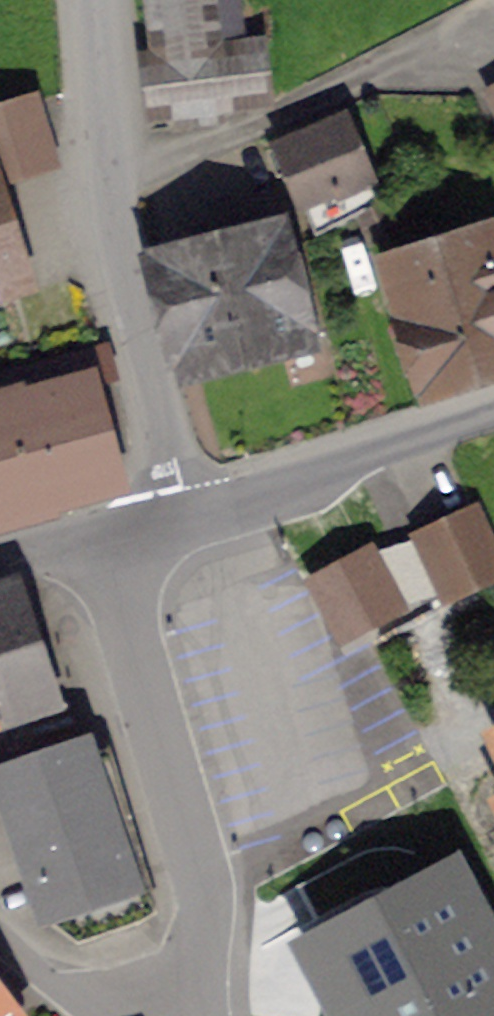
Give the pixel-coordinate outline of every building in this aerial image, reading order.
[(149,120),(272,105),(264,42),(220,47),(214,0),(150,0),(156,55),(142,57),(149,120)] [(53,163),(35,104),(0,115),(0,179),(53,163)] [(377,208),(342,123),(271,153),(280,176),(296,171),(322,234),(361,215),(377,208)] [(377,208),(361,215),(373,243),(400,232),(388,204),(377,208)] [(0,230),(0,284),(16,279),(0,230)] [(211,251),(159,265),(170,310),(186,306),(201,363),(320,332),(309,290),(300,293),(284,233),(235,246),(231,230),(207,236),(211,251)] [(415,394),(493,370),(493,235),(384,270),(394,303),(387,305),(415,394)] [(0,378),(0,514),(96,488),(78,421),(94,417),(86,390),(117,381),(108,346),(57,360),(58,367),(0,378)] [(421,539),(447,597),(493,576),(493,550),(477,514),(421,539)] [(371,577),(317,596),(336,650),(390,632),(371,577)] [(51,691),(15,582),(0,587),(0,708),(51,691)] [(85,754),(17,777),(70,934),(79,942),(151,918),(102,775),(93,778),(85,754)]
